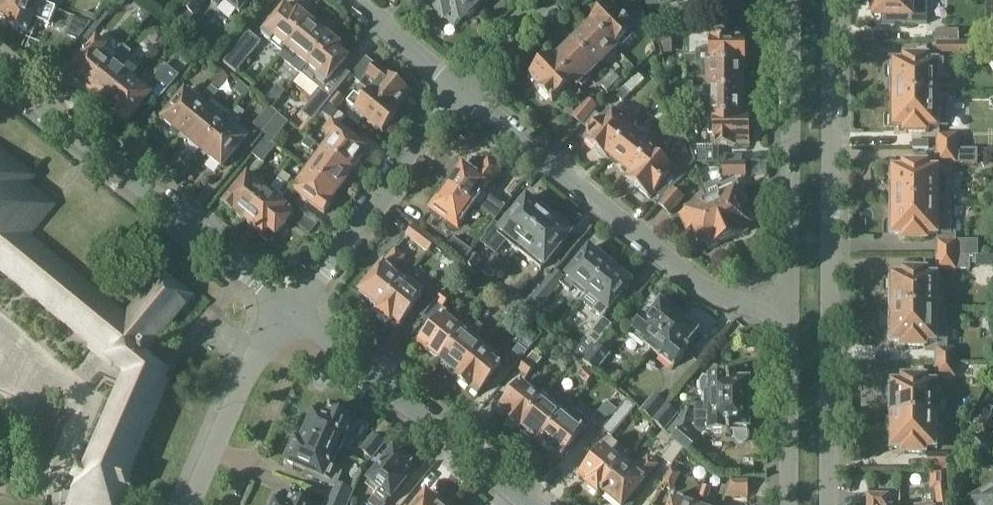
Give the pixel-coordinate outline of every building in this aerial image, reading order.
[(41,4),(32,0),(0,0),(0,15),(0,16),(12,21),(10,25),(29,33),(34,20),(51,27),(58,11),(41,4)] [(184,6),(184,7),(193,14),(206,0),(189,0),(184,6)] [(240,12),(250,0),(225,0),(240,12)] [(476,6),(471,0),(426,0),(429,3),(446,19),(447,18),(455,26),(465,16),(470,16),(475,12),(474,7),(476,6)] [(650,9),(662,6),(663,10),(698,0),(648,0),(650,9)] [(714,24),(725,22),(724,20),(719,0),(705,0),(709,12),(710,11),(714,24)] [(729,21),(726,12),(723,13),(722,8),(732,5),(734,11),(743,8),(740,0),(719,0),(724,20),(725,22),(728,21),(729,21)] [(916,16),(916,2),(914,2),(914,0),(872,0),(872,1),(874,3),(874,7),(875,7),(875,13),(877,16),(885,16),(885,23),(916,23),(916,16)] [(590,22),(614,47),(617,44),(622,48),(631,39),(627,35),(635,28),(620,12),(619,13),(609,3),(590,22)] [(273,40),(285,49),(309,20),(297,10),(295,13),(286,5),(262,34),(272,42),(273,40)] [(98,13),(84,7),(81,16),(94,22),(98,13)] [(193,14),(184,7),(170,24),(180,31),(193,14)] [(92,25),(90,24),(78,19),(75,18),(68,35),(78,39),(80,39),(92,25)] [(285,49),(307,67),(331,38),(320,29),(322,26),(313,19),(311,21),(309,20),(285,49)] [(728,21),(725,22),(714,24),(711,25),(711,29),(728,30),(728,21)] [(614,47),(590,22),(587,24),(589,27),(572,43),(598,69),(617,50),(614,47)] [(937,29),(937,41),(959,42),(959,29),(937,29)] [(237,73),(262,42),(249,32),(224,62),(237,73)] [(686,64),(705,65),(746,65),(746,37),(733,37),(733,35),(710,35),(709,47),(703,47),(695,51),(695,55),(686,55),(686,64)] [(86,88),(89,91),(117,56),(95,37),(84,51),(85,52),(84,53),(85,54),(70,72),(70,75),(79,83),(80,84),(84,88),(86,88)] [(327,84),(341,67),(349,57),(338,49),(341,46),(331,38),(307,67),(302,72),(322,89),(302,113),(313,122),(319,114),(328,103),(337,92),(327,84)] [(959,42),(937,41),(938,57),(973,57),(973,41),(959,42)] [(598,69),(572,43),(556,58),(552,53),(548,57),(573,83),(578,88),(598,69)] [(106,105),(108,107),(133,77),(123,69),(130,61),(127,59),(133,52),(125,46),(117,56),(89,91),(98,98),(99,101),(103,104),(106,105)] [(371,91),(395,111),(410,92),(387,73),(387,74),(375,64),(366,57),(351,75),(362,83),(368,75),(378,83),(371,91)] [(573,83),(548,57),(529,75),(540,85),(538,87),(553,102),(573,83)] [(892,77),(891,94),(936,95),(936,79),(948,79),(948,62),(927,62),(927,58),(901,57),(901,59),(905,59),(905,63),(895,63),(895,77),(892,77)] [(746,65),(705,65),(705,91),(743,91),(743,69),(746,69),(746,65)] [(133,77),(108,107),(110,108),(112,111),(117,115),(118,115),(119,116),(118,118),(126,125),(157,86),(165,93),(179,75),(172,70),(164,78),(158,73),(146,87),(133,77)] [(611,71),(605,76),(614,85),(619,79),(611,71)] [(230,78),(222,73),(205,94),(212,100),(230,78)] [(637,73),(623,86),(615,94),(621,101),(629,93),(643,79),(637,73)] [(614,85),(605,76),(599,83),(607,91),(614,85)] [(231,79),(230,78),(212,100),(219,105),(233,89),(231,79)] [(669,83),(671,91),(685,91),(685,82),(669,83)] [(183,136),(206,107),(186,91),(163,119),(166,121),(166,124),(171,127),(173,128),(183,136)] [(395,111),(371,91),(365,98),(361,95),(360,97),(355,93),(347,102),(356,109),(355,110),(383,132),(386,128),(390,126),(394,122),(395,118),(394,118),(398,113),(395,111)] [(705,119),(714,119),(743,119),(743,113),(743,91),(705,91),(705,119)] [(344,99),(337,92),(328,103),(336,109),(344,99)] [(936,95),(891,94),(891,114),(895,114),(895,128),(905,128),(905,131),(901,131),(901,133),(926,133),(927,128),(937,128),(936,95)] [(582,125),(595,110),(597,107),(588,99),(573,117),(582,125)] [(231,116),(212,100),(206,107),(183,136),(193,144),(194,146),(199,150),(200,150),(201,151),(202,151),(202,152),(231,116)] [(333,139),(324,151),(325,151),(325,150),(353,171),(355,169),(357,168),(360,163),(361,161),(368,152),(367,149),(348,134),(349,133),(340,126),(346,117),(336,109),(328,103),(319,114),(331,125),(325,133),(333,139)] [(270,106),(254,125),(263,132),(273,121),(279,113),(270,106)] [(202,151),(201,151),(213,160),(214,162),(218,165),(220,166),(222,168),(245,140),(244,140),(250,133),(240,125),(243,121),(241,119),(246,113),(238,107),(232,114),(233,115),(232,116),(231,116),(202,152),(202,151)] [(678,109),(667,112),(672,125),(680,114),(678,109)] [(603,116),(595,110),(582,125),(590,131),(603,116)] [(586,140),(607,158),(632,128),(610,110),(605,118),(603,116),(590,131),(588,135),(590,136),(586,140)] [(293,125),(279,113),(273,121),(286,132),(293,125)] [(750,113),(743,113),(743,119),(714,119),(713,146),(735,146),(735,145),(750,145),(750,113)] [(674,133),(679,134),(683,130),(678,123),(671,128),(674,133)] [(626,179),(653,146),(632,128),(607,158),(609,159),(610,157),(630,173),(626,178),(626,179)] [(937,137),(937,148),(978,148),(979,134),(939,134),(939,137),(937,137)] [(316,142),(308,136),(303,144),(311,150),(316,142)] [(276,145),(266,137),(253,154),(263,162),(276,145)] [(665,201),(674,190),(681,182),(687,174),(675,165),(673,168),(651,149),(654,146),(653,146),(626,179),(649,197),(654,191),(665,201)] [(891,183),(891,201),(940,202),(940,186),(948,186),(948,164),(958,164),(958,163),(978,164),(978,148),(937,148),(937,161),(939,161),(939,169),(926,169),(926,164),(900,164),(900,165),(905,165),(905,170),(895,170),(895,183),(891,183)] [(324,151),(309,171),(338,192),(340,189),(342,188),(345,184),(346,181),(353,171),(325,150),(325,151),(324,151)] [(715,150),(690,150),(695,163),(715,163),(715,150)] [(166,376),(156,367),(144,357),(146,354),(144,351),(189,297),(162,275),(124,322),(117,317),(120,313),(28,237),(26,240),(20,235),(44,206),(23,188),(30,180),(0,155),(0,266),(94,343),(96,341),(102,346),(99,350),(128,374),(85,474),(79,471),(76,479),(82,481),(74,499),(71,504),(125,504),(132,487),(131,487),(130,489),(126,487),(131,476),(128,475),(167,386),(163,384),(166,376)] [(463,163),(447,186),(474,206),(500,170),(489,161),(484,169),(478,164),(473,171),(463,163)] [(723,177),(746,177),(746,163),(723,163),(723,177)] [(292,177),(284,171),(278,178),(286,184),(292,177)] [(338,192),(309,171),(294,191),(324,214),(332,205),(329,203),(330,202),(333,200),(336,196),(337,194),(338,192)] [(243,218),(245,219),(266,194),(270,189),(257,178),(254,182),(246,176),(223,204),(232,212),(233,210),(235,211),(236,213),(241,217),(243,218)] [(709,197),(728,239),(734,236),(735,238),(738,237),(737,236),(747,232),(745,228),(750,225),(742,208),(749,205),(741,189),(739,190),(735,180),(720,187),(718,182),(705,188),(709,197)] [(474,206),(447,186),(431,208),(459,227),(474,206)] [(266,194),(245,219),(247,220),(248,223),(253,227),(255,227),(256,229),(255,231),(270,243),(289,218),(310,234),(316,226),(270,189),(266,194)] [(674,190),(665,201),(661,206),(669,214),(683,198),(674,190)] [(707,245),(709,249),(719,244),(720,245),(722,244),(721,242),(728,239),(709,197),(698,202),(701,207),(682,216),(689,232),(694,229),(703,247),(707,245)] [(505,226),(526,243),(552,212),(539,202),(537,205),(528,198),(505,226)] [(940,236),(940,241),(949,241),(949,218),(940,218),(940,202),(891,201),(891,220),(895,220),(895,234),(905,234),(905,238),(900,238),(900,239),(926,240),(926,236),(940,236)] [(552,212),(526,243),(519,251),(541,269),(571,233),(563,226),(565,223),(552,212)] [(414,224),(406,235),(429,251),(436,241),(414,224)] [(458,254),(458,255),(465,260),(473,250),(454,237),(447,246),(458,254)] [(936,255),(958,255),(958,241),(949,241),(940,241),(939,240),(939,243),(937,243),(936,255)] [(573,287),(585,297),(612,265),(610,263),(610,260),(605,256),(601,257),(590,248),(564,280),(560,285),(570,292),(573,287)] [(377,312),(378,313),(403,282),(390,271),(403,255),(395,249),(360,292),(377,306),(376,307),(379,309),(377,312)] [(481,260),(473,254),(466,263),(474,269),(481,260)] [(971,255),(958,255),(936,255),(936,267),(938,267),(938,270),(971,270),(971,265),(989,265),(989,255),(971,255)] [(604,318),(633,283),(622,274),(623,270),(617,266),(614,267),(612,265),(585,297),(586,297),(581,302),(595,312),(592,316),(600,323),(603,319),(604,318)] [(556,270),(540,289),(532,299),(540,306),(560,282),(564,277),(556,270)] [(890,308),(939,308),(939,277),(926,277),(926,271),(900,271),(899,272),(904,272),(904,276),(894,276),(894,290),(890,290),(890,308)] [(448,277),(439,287),(445,292),(453,281),(448,277)] [(403,282),(378,313),(390,323),(392,320),(399,326),(412,310),(422,298),(403,282)] [(522,308),(530,298),(532,299),(540,289),(531,282),(514,302),(522,308)] [(445,292),(437,302),(424,319),(433,326),(444,313),(446,310),(444,308),(452,297),(445,292)] [(632,332),(653,349),(680,317),(654,296),(645,306),(650,310),(632,332)] [(939,326),(939,308),(890,308),(890,327),(894,327),(894,340),(903,340),(903,344),(899,344),(899,346),(926,346),(926,341),(938,341),(938,349),(936,349),(935,361),(956,361),(956,347),(946,347),(946,326),(939,326)] [(444,313),(433,326),(419,343),(441,360),(479,314),(477,312),(463,329),(444,313)] [(447,369),(458,378),(482,349),(484,346),(471,336),(485,319),(479,314),(441,360),(449,367),(447,369)] [(680,317),(653,349),(674,366),(692,344),(696,348),(705,338),(680,317)] [(604,318),(603,319),(600,323),(587,338),(596,346),(613,326),(604,318)] [(504,362),(513,369),(534,343),(525,336),(504,362)] [(587,338),(574,354),(583,362),(596,346),(587,338)] [(598,345),(584,362),(596,372),(610,355),(598,345)] [(482,349),(458,378),(478,395),(502,366),(482,349)] [(526,359),(518,370),(526,377),(535,367),(526,359)] [(956,376),(956,361),(935,361),(935,374),(937,374),(937,376),(956,376)] [(709,394),(709,405),(749,406),(749,372),(748,370),(748,369),(747,368),(746,367),(744,366),(743,366),(741,366),(740,366),(739,367),(738,367),(737,368),(736,369),(736,371),(736,372),(736,377),(731,377),(731,376),(706,375),(706,376),(704,376),(703,378),(702,380),(701,382),(701,383),(701,385),(701,387),(701,388),(701,389),(702,391),(702,393),(704,394),(709,394)] [(585,367),(578,375),(586,382),(593,374),(585,367)] [(889,416),(938,416),(939,384),(925,383),(925,378),(899,377),(899,379),(904,379),(903,383),(893,383),(893,397),(890,396),(889,416)] [(519,429),(545,397),(542,395),(540,398),(521,383),(498,411),(519,429)] [(545,397),(519,429),(528,437),(531,434),(540,442),(564,413),(563,413),(570,404),(552,388),(545,397)] [(653,421),(668,403),(655,393),(640,410),(653,421)] [(627,398),(617,410),(593,439),(603,448),(610,440),(638,407),(636,406),(627,398)] [(593,439),(617,410),(607,401),(592,420),(589,423),(583,431),(593,439)] [(664,433),(675,419),(680,414),(668,403),(653,421),(656,423),(654,425),(664,433)] [(749,406),(709,405),(709,411),(702,411),(695,415),(695,424),(704,431),(706,431),(706,432),(730,431),(735,430),(735,435),(735,436),(735,437),(735,438),(736,440),(737,441),(738,442),(740,442),(741,442),(742,442),(743,442),(745,442),(746,441),(747,440),(747,439),(748,438),(748,437),(748,436),(748,435),(748,434),(748,430),(749,406)] [(339,439),(348,443),(358,420),(330,408),(329,411),(318,406),(315,412),(314,412),(313,415),(314,415),(305,436),(335,449),(339,439)] [(987,417),(977,411),(976,410),(970,421),(980,427),(987,417)] [(560,458),(583,431),(589,423),(580,415),(574,422),(564,413),(540,442),(560,458)] [(938,416),(889,416),(889,434),(893,434),(893,447),(903,447),(903,451),(898,451),(898,453),(925,453),(925,448),(938,448),(938,416)] [(686,449),(690,452),(700,440),(675,419),(664,433),(685,451),(686,449)] [(664,433),(654,425),(650,430),(659,438),(670,447),(663,458),(664,459),(659,467),(669,473),(673,465),(685,451),(664,433)] [(350,504),(355,491),(336,483),(342,471),(328,465),(335,449),(305,436),(300,433),(296,440),(295,440),(294,442),(296,442),(287,462),(316,474),(316,475),(319,476),(320,476),(319,479),(334,485),(329,496),(349,504),(350,504)] [(353,446),(348,455),(368,463),(385,443),(374,434),(362,449),(353,446)] [(972,449),(988,465),(992,460),(992,449),(983,439),(972,449)] [(585,484),(598,494),(624,464),(613,454),(618,447),(610,440),(603,448),(581,476),(587,481),(585,484)] [(374,504),(386,504),(416,469),(409,464),(410,463),(407,461),(394,451),(369,482),(379,490),(370,501),(374,504)] [(928,454),(927,469),(948,469),(948,454),(928,454)] [(624,464),(598,494),(600,492),(606,497),(607,496),(616,503),(624,494),(632,500),(659,467),(646,457),(633,472),(624,464)] [(673,465),(669,473),(662,485),(671,490),(682,470),(673,465)] [(948,490),(948,469),(927,469),(929,469),(929,492),(930,504),(950,504),(948,490)] [(708,471),(699,498),(708,501),(712,488),(711,488),(715,476),(708,471)] [(726,497),(748,497),(749,481),(731,481),(726,497)] [(987,490),(988,492),(973,500),(976,504),(992,504),(992,487),(987,490)] [(292,497),(291,499),(280,494),(276,503),(273,504),(311,504),(292,497)] [(427,494),(418,504),(441,504),(427,494)] [(893,495),(868,495),(868,504),(893,504),(893,495)] [(329,496),(325,504),(349,504),(329,496)] [(696,504),(673,497),(670,504),(696,504)]
